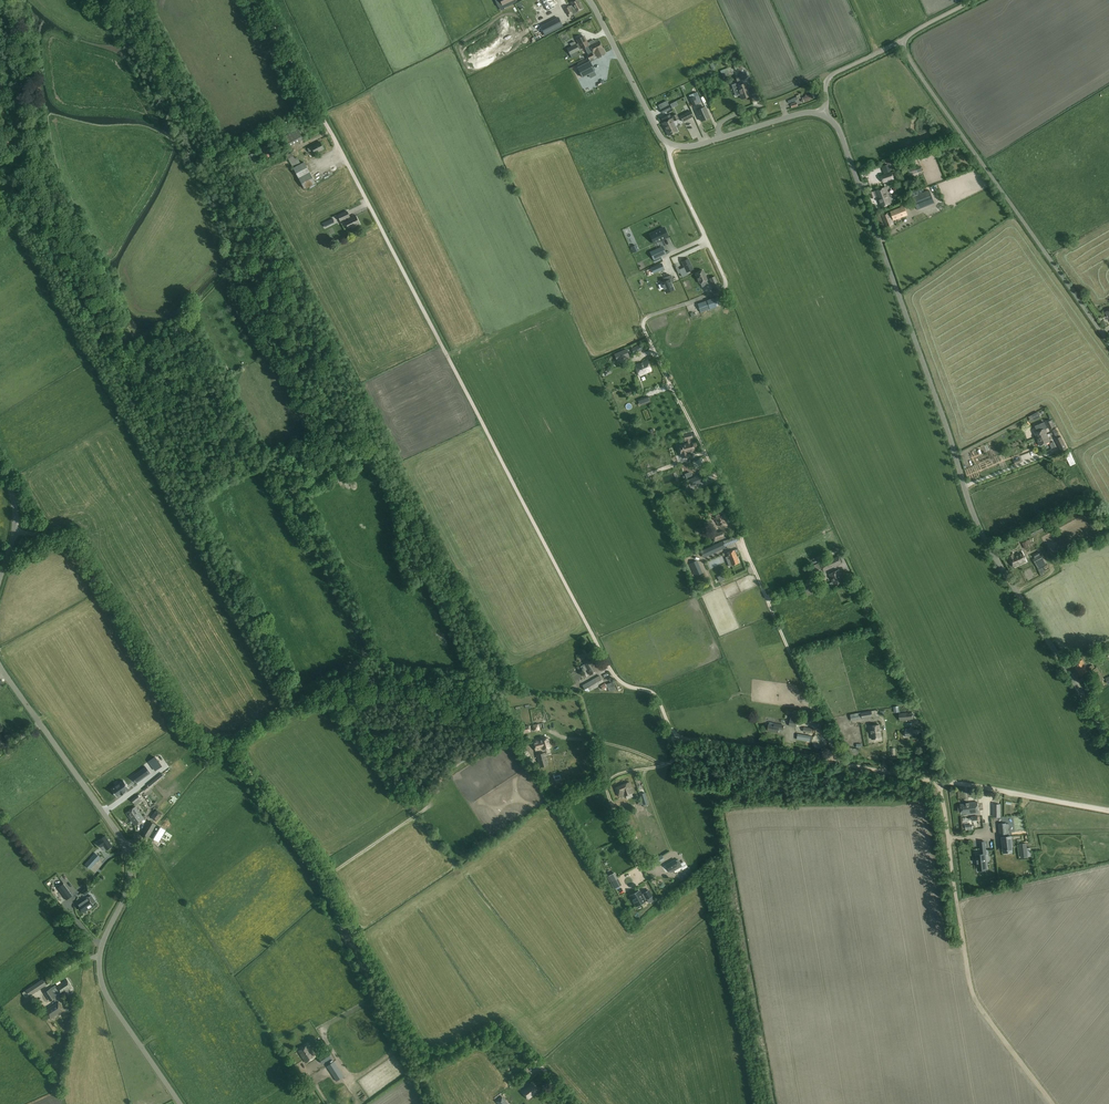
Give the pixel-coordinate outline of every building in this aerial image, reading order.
[(548,11),(556,6),(554,2),(555,1),(554,0),(542,0),(548,11)] [(568,14),(572,12),(573,14),(577,12),(576,12),(583,8),(579,0),(575,0),(570,3),(572,5),(569,6),(569,5),(565,8),(568,14)] [(586,12),(570,18),(572,22),(587,15),(586,12)] [(563,28),(558,20),(541,29),(545,37),(563,28)] [(579,49),(586,46),(588,45),(587,44),(583,36),(577,39),(579,43),(576,44),(567,49),(570,55),(579,50),(579,49)] [(588,54),(592,52),(593,53),(593,52),(594,53),(603,48),(599,40),(595,43),(594,40),(587,44),(588,45),(586,46),(586,47),(585,47),(585,48),(588,54)] [(594,53),(593,52),(593,53),(587,55),(589,60),(593,58),(594,59),(605,53),(603,48),(594,53)] [(594,71),(595,70),(590,61),(578,68),(582,77),(588,73),(594,71)] [(737,81),(748,77),(746,72),(735,76),(737,81)] [(745,83),(741,85),(740,81),(732,85),(736,95),(740,94),(742,98),(750,95),(745,83)] [(803,98),(803,99),(802,100),(803,102),(804,101),(805,102),(806,101),(805,101),(814,98),(812,94),(803,98)] [(700,99),(698,95),(695,96),(690,99),(693,106),(698,103),(701,102),(700,99)] [(663,113),(671,109),(667,101),(658,105),(663,113)] [(704,107),(697,110),(701,121),(709,117),(706,111),(704,107)] [(683,121),(693,116),(690,111),(680,116),(683,121)] [(663,120),(664,122),(662,123),(668,135),(677,131),(673,121),(674,120),(675,121),(679,119),(676,114),(672,116),(673,118),(671,118),(666,121),(665,119),(668,118),(666,114),(660,116),(662,120),(663,120)] [(284,136),(289,146),(303,139),(298,129),(284,136)] [(278,140),(274,143),(278,151),(283,149),(278,140)] [(320,142),(311,146),(308,148),(309,152),(313,150),(315,153),(316,153),(319,152),(318,152),(324,149),(320,142)] [(267,144),(260,148),(265,158),(272,155),(267,144)] [(293,168),(301,163),(297,157),(295,158),(292,152),(286,155),(293,168)] [(253,153),(248,155),(252,164),(258,162),(253,153)] [(304,162),(301,163),(293,168),(304,189),(316,183),(304,162)] [(862,173),(871,170),(870,167),(865,168),(863,164),(859,165),(862,173)] [(910,175),(919,172),(918,166),(908,169),(910,175)] [(883,183),(894,179),(892,171),(881,175),(883,183)] [(891,204),(886,187),(870,193),(872,198),(877,196),(881,208),(891,204)] [(913,197),(918,209),(934,203),(929,190),(913,197)] [(893,217),(894,220),(905,215),(902,207),(891,211),(891,213),(893,217)] [(347,211),(338,216),(340,221),(345,219),(346,221),(345,222),(348,228),(352,226),(352,227),(360,224),(356,215),(348,219),(348,217),(350,216),(347,211)] [(891,217),(893,217),(891,213),(889,214),(889,212),(888,212),(882,215),(886,227),(893,224),(891,217)] [(654,243),(668,237),(664,228),(650,234),(654,243)] [(618,247),(620,255),(631,252),(630,248),(626,249),(625,245),(618,247)] [(666,253),(663,246),(650,252),(654,259),(666,253)] [(627,260),(631,274),(641,272),(637,258),(627,260)] [(688,274),(687,273),(690,271),(689,271),(693,269),(688,259),(682,262),(685,269),(680,271),(682,277),(688,274)] [(665,267),(662,262),(652,267),(655,272),(665,267)] [(707,280),(703,270),(695,273),(700,283),(707,280)] [(665,281),(662,282),(666,293),(674,289),(671,282),(673,281),(671,275),(664,278),(665,281)] [(711,281),(715,289),(720,287),(716,278),(711,281)] [(713,297),(698,302),(702,315),(710,312),(709,308),(721,304),(719,299),(714,300),(713,297)] [(637,346),(631,348),(633,353),(644,349),(642,343),(637,345),(637,346)] [(626,350),(617,354),(619,359),(629,355),(626,350)] [(641,364),(640,363),(635,365),(639,376),(651,371),(647,360),(642,362),(642,363),(641,364)] [(1046,422),(1049,429),(1055,426),(1052,420),(1046,422)] [(1046,428),(1045,429),(1045,428),(1034,433),(1037,438),(1042,436),(1042,438),(1048,436),(1046,431),(1047,431),(1046,428)] [(686,440),(687,443),(678,445),(681,454),(682,457),(689,456),(688,452),(695,450),(692,442),(690,442),(689,439),(693,438),(691,433),(683,435),(684,441),(686,440)] [(1042,436),(1037,438),(1040,445),(1050,441),(1048,436),(1042,438),(1042,436)] [(1055,439),(1061,450),(1067,448),(1061,436),(1055,439)] [(1024,465),(1036,461),(1036,460),(1039,459),(1036,451),(1021,455),(1024,465)] [(1070,465),(1076,463),(1070,451),(1064,453),(1070,465)] [(699,475),(690,479),(693,485),(702,482),(699,475)] [(1093,496),(1089,488),(1082,491),(1087,500),(1093,496)] [(718,525),(727,522),(722,510),(713,514),(718,525)] [(1030,532),(1032,535),(1044,529),(1042,526),(1030,532)] [(725,537),(723,531),(712,535),(714,541),(725,537)] [(722,541),(711,546),(714,552),(725,547),(722,541)] [(727,552),(728,556),(725,557),(729,566),(732,565),(739,562),(737,557),(735,552),(739,551),(738,548),(727,552)] [(1039,551),(1033,555),(1035,558),(1033,559),(1038,568),(1046,564),(1039,551)] [(1013,552),(1012,553),(1008,554),(1010,558),(1009,558),(1014,567),(1027,561),(1022,552),(1014,556),(1013,552)] [(838,556),(821,564),(824,571),(841,563),(838,556)] [(710,567),(722,563),(720,559),(709,563),(710,567)] [(695,577),(702,574),(697,562),(690,565),(695,577)] [(829,574),(833,582),(834,581),(836,585),(844,581),(839,569),(829,574)] [(590,675),(599,670),(593,659),(581,666),(583,671),(587,669),(590,675)] [(1089,672),(1082,659),(1074,665),(1081,677),(1089,672)] [(1091,671),(1098,683),(1104,680),(1097,667),(1095,668),(1093,665),(1089,667),(1091,671)] [(589,691),(604,683),(600,675),(583,685),(585,690),(589,691)] [(807,722),(805,717),(799,719),(799,720),(797,721),(797,720),(791,719),(789,726),(796,727),(796,724),(800,724),(801,724),(807,722)] [(784,725),(775,723),(774,725),(769,724),(768,731),(778,732),(779,727),(784,728),(784,725)] [(881,738),(879,724),(870,726),(872,739),(881,738)] [(905,736),(919,735),(918,729),(913,729),(913,727),(909,728),(909,730),(905,730),(905,736)] [(548,738),(540,739),(533,741),(536,751),(543,749),(550,747),(548,738)] [(844,753),(858,756),(859,749),(846,747),(844,753)] [(183,752),(183,753),(180,755),(182,758),(191,753),(189,749),(183,752)] [(457,763),(465,758),(462,753),(452,759),(455,764),(457,763)] [(545,754),(537,756),(540,767),(548,766),(545,754)] [(155,757),(149,761),(155,770),(161,766),(155,757)] [(132,776),(137,782),(150,773),(146,767),(132,776)] [(161,773),(147,784),(149,787),(164,775),(161,773)] [(121,795),(126,791),(125,790),(129,788),(123,780),(111,789),(117,796),(121,794),(121,795)] [(630,782),(615,787),(618,796),(621,795),(622,797),(624,796),(626,796),(627,799),(633,797),(632,794),(633,793),(631,788),(632,788),(630,782)] [(648,803),(645,793),(640,794),(643,804),(648,803)] [(163,812),(176,798),(171,794),(158,808),(163,812)] [(142,800),(138,795),(131,800),(135,805),(142,800)] [(969,812),(969,813),(978,812),(977,801),(966,803),(966,804),(961,804),(962,813),(969,812)] [(135,825),(144,819),(135,806),(126,813),(135,825)] [(622,816),(627,814),(624,807),(619,809),(622,816)] [(162,814),(156,809),(151,817),(156,821),(162,814)] [(147,838),(156,824),(149,820),(141,835),(147,838)] [(1000,834),(1009,833),(1008,823),(1006,824),(999,824),(1000,834)] [(165,830),(159,826),(153,838),(159,842),(165,830)] [(105,836),(99,839),(100,840),(97,842),(101,847),(102,846),(105,850),(112,846),(105,836)] [(1002,837),(1003,849),(1007,849),(1007,850),(1008,849),(1012,848),(1011,836),(1002,837)] [(100,858),(95,853),(85,864),(90,869),(100,858)] [(976,855),(978,868),(986,867),(985,854),(981,854),(976,855)] [(676,860),(675,859),(666,865),(669,871),(670,873),(682,866),(678,859),(676,860)] [(63,884),(58,888),(66,900),(72,895),(63,884)] [(641,895),(639,890),(630,895),(632,899),(634,903),(634,902),(636,906),(645,901),(644,900),(647,899),(652,896),(648,890),(643,893),(644,893),(641,895)] [(89,909),(89,910),(94,906),(92,903),(95,901),(91,896),(88,898),(88,897),(78,904),(84,913),(89,909)] [(26,990),(23,992),(26,997),(29,995),(30,996),(46,985),(43,979),(26,990)] [(57,987),(55,988),(54,989),(58,995),(61,993),(62,994),(64,992),(67,995),(70,993),(68,990),(72,987),(66,979),(56,986),(57,987)] [(50,1001),(56,997),(50,989),(45,993),(50,1001)] [(51,1020),(65,1010),(59,1002),(45,1011),(51,1020)] [(299,1051),(306,1062),(315,1056),(308,1045),(299,1051)] [(339,1046),(332,1050),(344,1071),(352,1067),(339,1046)] [(322,1064),(331,1058),(328,1052),(318,1058),(322,1064)] [(334,1061),(326,1066),(336,1081),(340,1079),(333,1068),(337,1066),(334,1061)] [(532,1083),(522,1092),(528,1099),(538,1090),(532,1083)] [(520,1103),(523,1103),(525,1103),(520,1096),(516,1099),(520,1103)]
